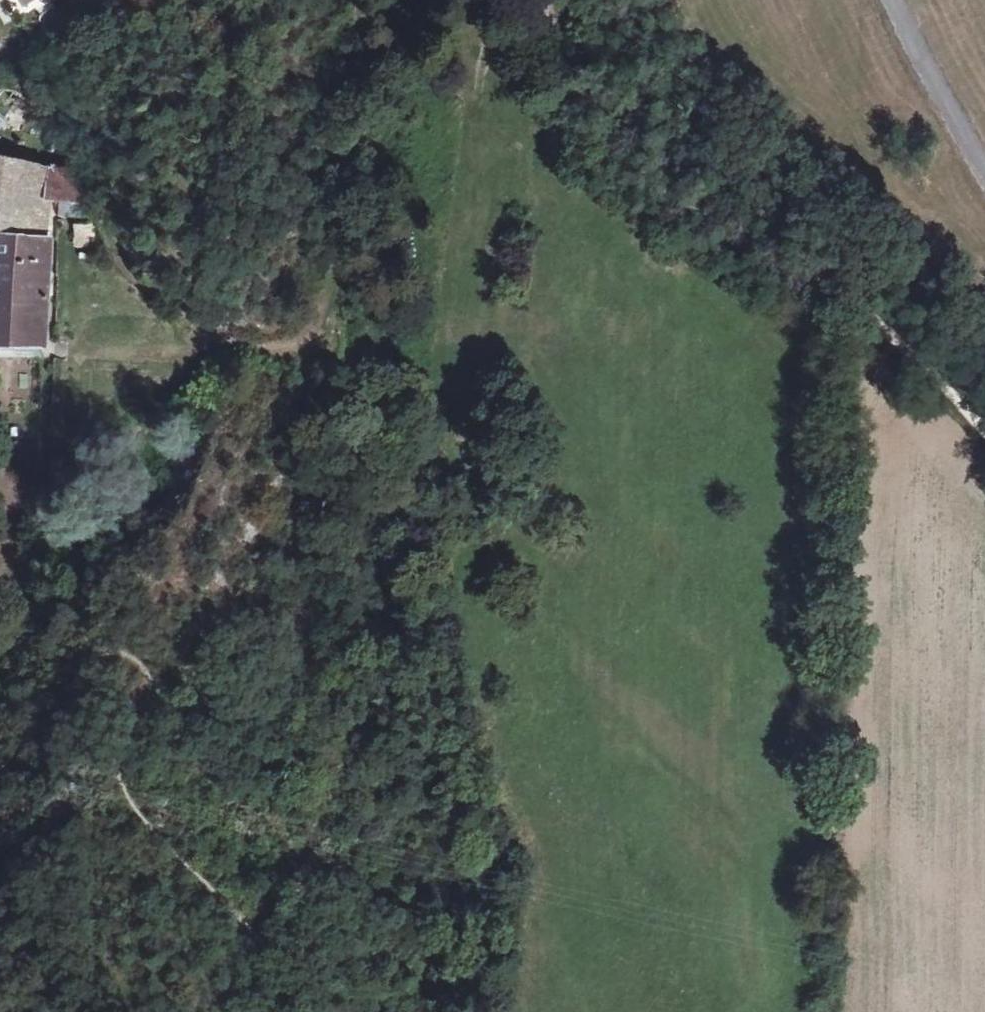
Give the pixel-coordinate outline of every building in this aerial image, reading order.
[(39,0),(18,0),(16,1),(22,10),(39,0)] [(43,340),(50,238),(46,237),(50,199),(92,197),(79,167),(53,163),(57,125),(53,114),(45,104),(29,93),(9,90),(0,93),(0,338),(43,340)] [(91,246),(91,225),(75,225),(75,246),(91,246)] [(0,338),(0,355),(42,357),(43,340),(0,338)]
